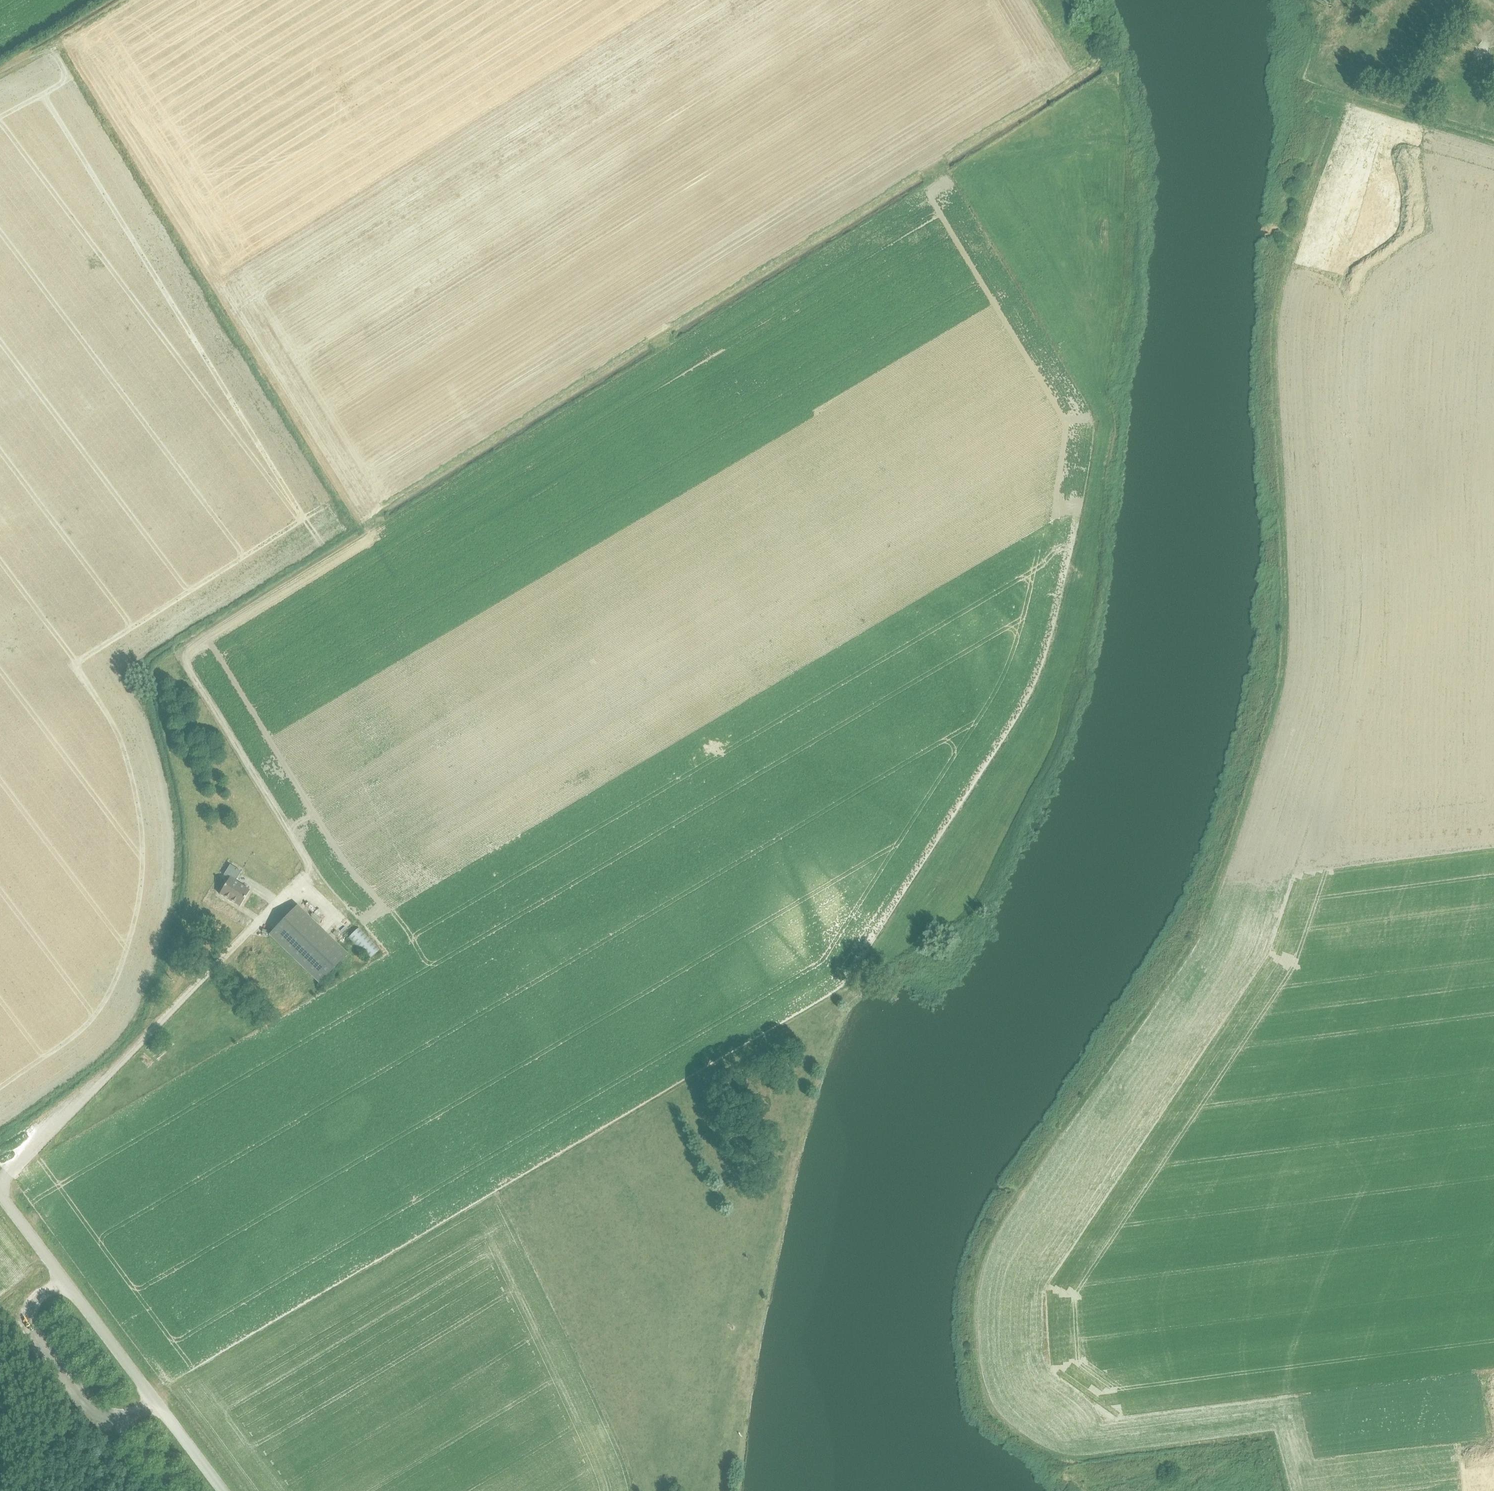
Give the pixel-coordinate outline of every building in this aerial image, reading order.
[(229,878),(219,895),(240,908),(250,891),(235,882),(241,872),(230,866),(224,875),(229,878)] [(348,955),(297,905),(269,935),(319,984),(348,955)] [(347,938),(368,960),(379,949),(359,927),(347,938)]
